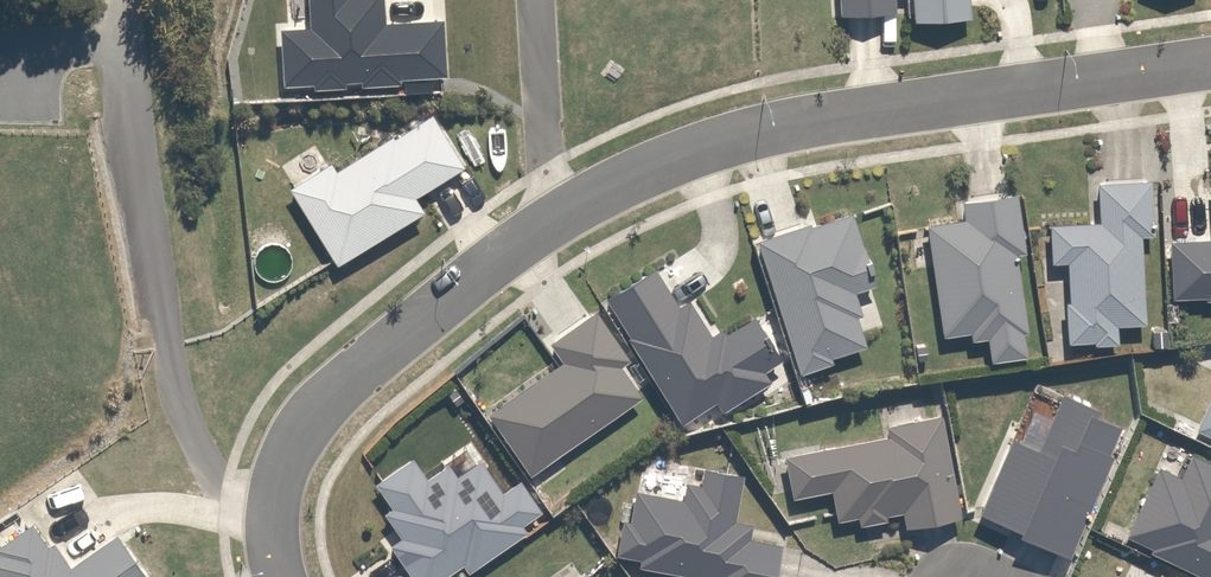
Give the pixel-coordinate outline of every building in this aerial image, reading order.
[(435,33),(382,34),(376,3),(348,6),(348,0),(297,0),(299,33),(270,38),(275,98),(443,86),(435,33)] [(880,0),(812,0),(813,15),(880,10),(880,0)] [(892,22),(958,16),(957,0),(890,0),(892,22)] [(459,175),(426,128),(332,183),(325,172),(276,201),(329,281),(420,222),(414,208),(459,175)] [(1210,313),(1210,160),(1194,160),(1199,249),(1162,251),(1165,316),(1210,313)] [(1139,328),(1141,190),(1084,189),(1084,232),(1040,232),(1039,277),(1054,277),(1053,354),(1105,355),(1106,328),(1139,328)] [(1026,369),(1004,209),(958,215),(961,238),(917,245),(931,352),(978,345),(982,375),(1026,369)] [(871,300),(846,222),(758,250),(804,392),(878,369),(855,300),(871,300)] [(674,323),(650,282),(600,311),(678,445),(793,378),(760,322),(707,352),(686,316),(674,323)] [(630,379),(594,326),(533,367),(549,389),(491,428),(528,483),(638,410),(622,385),(630,379)] [(1187,420),(1210,433),(1210,384),(1187,420)] [(1046,555),(1104,432),(1058,411),(1036,459),(1006,446),(971,521),(1046,555)] [(943,531),(933,430),(877,435),(879,459),(767,469),(772,514),(816,510),(819,543),(943,531)] [(1154,458),(1108,548),(1166,576),(1210,576),(1210,487),(1154,458)] [(385,576),(474,576),(540,531),(514,495),(495,508),(473,477),(449,493),(439,479),(416,495),(401,472),(341,514),(385,576)] [(772,556),(749,553),(697,494),(655,532),(635,509),(610,531),(607,561),(619,576),(770,576),(772,556)] [(24,546),(0,563),(0,576),(45,576),(24,546)] [(115,548),(72,576),(135,576),(115,548)]
